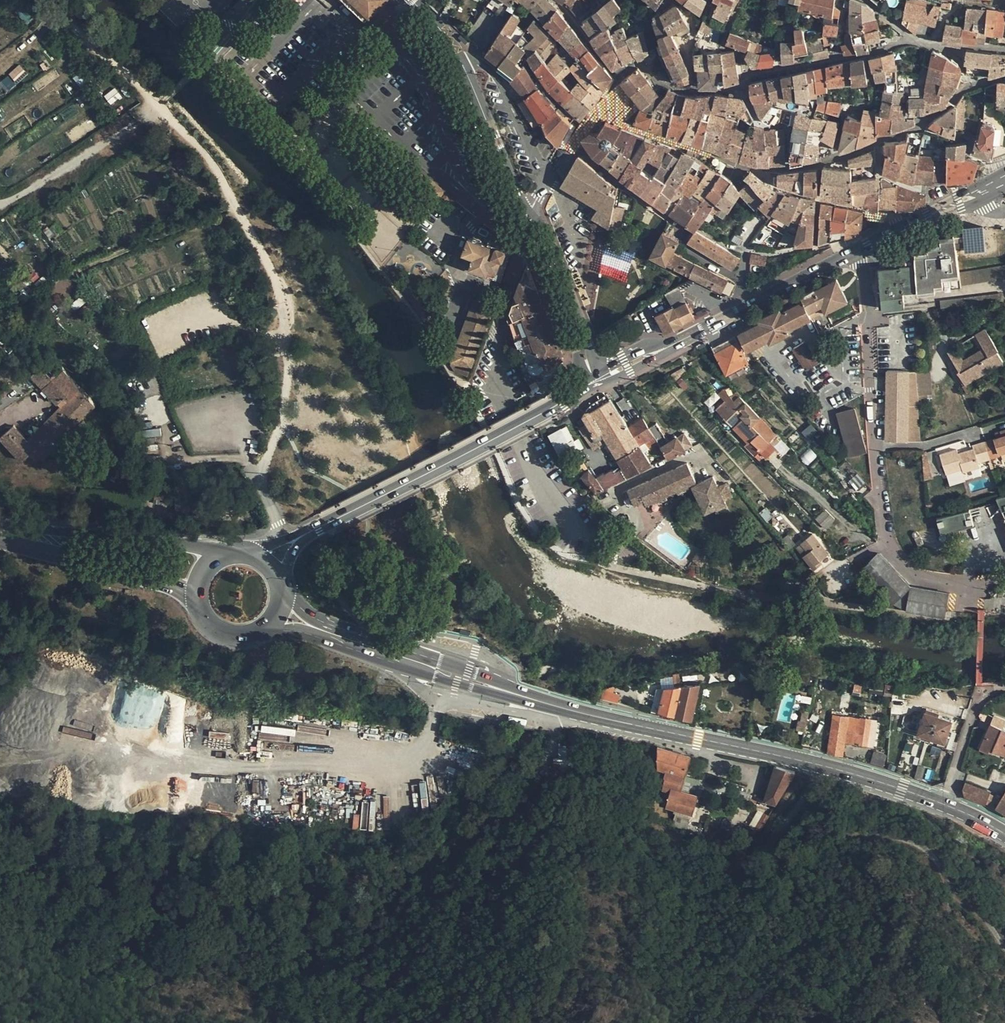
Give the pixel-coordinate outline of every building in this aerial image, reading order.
[(532,9),(560,39),(570,26),(554,6),(547,0),(519,0),(532,9)] [(618,74),(650,54),(646,45),(643,33),(629,39),(620,21),(618,22),(613,16),(622,9),(616,0),(614,0),(608,0),(602,4),(605,7),(583,24),(593,38),(592,39),(600,52),(601,53),(618,74)] [(658,9),(664,0),(648,0),(658,9)] [(702,14),(707,3),(703,0),(681,0),(686,4),(702,14)] [(714,16),(726,22),(731,13),(733,14),(741,0),(714,0),(714,1),(720,4),(714,16)] [(835,8),(836,0),(790,0),(789,2),(800,5),(799,10),(826,17),(825,24),(825,27),(824,34),(832,35),(838,35),(839,25),(840,18),(841,11),(835,8)] [(843,46),(845,56),(870,53),(869,48),(874,47),(874,45),(869,45),(869,42),(892,37),(890,29),(879,30),(874,12),(867,6),(851,1),(851,14),(851,33),(848,34),(846,37),(846,40),(848,45),(843,46)] [(907,3),(905,20),(921,23),(936,27),(942,8),(934,6),(934,10),(907,3)] [(577,6),(572,10),(579,18),(588,11),(585,7),(580,11),(577,6)] [(677,80),(681,86),(691,83),(690,73),(671,35),(678,31),(682,40),(687,37),(690,34),(690,30),(688,25),(678,7),(676,7),(654,21),(660,38),(663,45),(658,47),(661,57),(665,67),(671,65),(677,80)] [(944,44),(962,46),(963,43),(978,45),(978,39),(986,39),(988,34),(995,35),(995,31),(1004,32),(1004,13),(997,11),(968,9),(965,29),(948,26),(944,44)] [(548,134),(559,147),(573,123),(560,109),(558,111),(555,108),(557,105),(544,92),(548,87),(582,120),(602,98),(605,89),(614,79),(574,31),(562,49),(577,62),(572,68),(558,54),(549,66),(545,61),(558,44),(550,37),(535,21),(526,32),(517,26),(522,19),(514,14),(487,55),(527,97),(526,98),(535,110),(542,124),(544,123),(548,134)] [(795,31),(796,43),(783,43),(784,63),(795,62),(795,57),(808,55),(808,59),(810,58),(806,42),(811,41),(808,27),(803,27),(804,31),(795,31)] [(699,32),(697,36),(705,41),(707,37),(699,32)] [(467,38),(461,33),(458,36),(464,41),(467,38)] [(731,34),(727,44),(748,52),(746,58),(752,68),(774,66),(775,60),(781,59),(780,39),(776,38),(777,54),(761,55),(763,47),(753,43),(731,34)] [(813,57),(813,62),(829,60),(828,52),(813,54),(813,57)] [(966,63),(991,66),(991,78),(1004,75),(1004,57),(968,52),(966,63)] [(735,53),(695,56),(696,71),(699,71),(700,89),(718,89),(726,86),(740,83),(738,74),(743,73),(741,63),(737,64),(735,53)] [(910,96),(910,115),(928,114),(940,110),(944,109),(949,106),(951,103),(949,102),(956,89),(962,74),(958,73),(960,68),(958,66),(934,53),(930,73),(922,71),(921,78),(928,80),(926,95),(910,96)] [(848,117),(840,153),(858,148),(878,139),(878,135),(893,133),(917,125),(915,120),(901,118),(902,114),(906,114),(907,110),(902,108),(905,94),(899,93),(898,68),(895,54),(871,59),(877,82),(888,80),(882,114),(865,111),(863,121),(848,117)] [(772,125),(780,124),(784,109),(775,107),(773,100),(786,98),(811,100),(811,97),(818,97),(818,92),(829,92),(829,85),(853,83),(853,86),(869,85),(865,61),(751,85),(751,94),(760,115),(764,122),(772,125)] [(8,74),(14,81),(25,71),(19,65),(8,74)] [(639,69),(622,82),(643,108),(634,123),(676,138),(757,167),(779,167),(779,166),(787,166),(786,143),(784,131),(766,132),(765,129),(752,126),(749,135),(733,129),(735,119),(711,115),(710,120),(703,119),(706,111),(712,112),(713,107),(738,112),(737,114),(742,117),(749,108),(744,99),(719,95),(696,98),(669,90),(667,95),(663,99),(639,69)] [(15,85),(8,75),(0,82),(0,86),(5,93),(15,85)] [(109,104),(121,98),(116,88),(104,94),(109,104)] [(819,102),(818,110),(827,112),(841,116),(844,103),(830,101),(819,102)] [(935,122),(930,127),(941,132),(956,137),(957,128),(964,128),(965,102),(962,102),(958,107),(956,107),(935,122)] [(792,149),(792,165),(820,161),(820,144),(823,138),(835,146),(840,124),(798,114),(792,149)] [(592,134),(585,140),(595,154),(612,167),(611,169),(633,187),(654,201),(654,203),(672,215),(696,232),(697,231),(705,221),(710,225),(715,217),(710,214),(711,213),(715,215),(716,213),(725,219),(740,195),(742,193),(736,185),(733,182),(724,175),(711,169),(711,168),(697,159),(684,154),(648,139),(645,139),(607,123),(600,134),(592,134)] [(975,154),(992,159),(1004,155),(1004,149),(994,146),(996,131),(983,128),(981,140),(978,140),(975,154)] [(887,156),(885,173),(914,184),(948,184),(975,181),(980,165),(966,159),(967,144),(948,146),(949,162),(935,162),(935,160),(920,159),(906,155),(909,143),(886,145),(887,156)] [(850,162),(850,168),(877,166),(876,153),(850,162)] [(580,159),(563,186),(599,208),(594,218),(620,233),(624,233),(625,229),(621,228),(625,210),(615,206),(618,191),(580,159)] [(824,169),(822,199),(851,203),(855,205),(886,213),(917,212),(927,207),(927,203),(927,197),(898,186),(898,189),(882,190),(882,179),(853,182),(852,171),(824,169)] [(806,172),(779,175),(780,185),(805,193),(818,195),(819,172),(806,172)] [(745,177),(736,185),(742,193),(740,195),(757,210),(748,220),(755,225),(762,216),(769,222),(787,231),(789,225),(800,229),(795,246),(814,246),(816,201),(777,191),(751,173),(746,178),(745,177)] [(425,177),(417,187),(437,203),(445,193),(425,177)] [(448,194),(444,199),(452,206),(456,201),(448,194)] [(822,205),(820,244),(831,243),(837,242),(853,238),(861,236),(864,214),(822,205)] [(964,225),(966,252),(986,251),(984,224),(964,225)] [(736,285),(684,258),(685,256),(678,252),(681,248),(678,246),(681,241),(665,231),(653,256),(731,297),(736,285)] [(696,232),(690,243),(734,270),(741,259),(697,231),(696,232)] [(915,261),(911,262),(913,288),(934,286),(934,289),(944,288),(943,274),(958,271),(956,259),(953,235),(940,238),(941,244),(927,246),(927,252),(924,252),(919,253),(915,253),(915,261)] [(736,237),(733,241),(741,246),(743,242),(736,237)] [(470,240),(464,255),(475,259),(471,269),(488,276),(490,270),(498,273),(502,262),(504,262),(507,254),(507,251),(497,248),(496,249),(470,240)] [(754,255),(751,264),(766,267),(767,258),(754,255)] [(902,289),(913,288),(911,262),(900,263),(900,267),(889,268),(878,269),(882,306),(903,304),(902,289)] [(944,288),(961,287),(961,285),(1004,278),(1004,264),(959,272),(943,274),(944,288)] [(522,353),(531,377),(534,377),(537,376),(540,375),(543,373),(545,370),(562,364),(565,360),(563,356),(564,355),(537,287),(534,288),(528,265),(517,295),(520,301),(517,303),(512,315),(515,321),(511,322),(516,341),(515,341),(517,346),(522,353)] [(762,324),(741,334),(749,351),(771,340),(773,343),(793,333),(792,330),(827,311),(828,313),(859,297),(859,294),(858,276),(851,273),(839,280),(819,289),(803,297),(805,302),(783,313),(781,310),(770,315),(761,320),(762,324)] [(685,298),(690,295),(686,288),(681,290),(679,288),(666,294),(673,307),(657,316),(667,334),(695,319),(693,315),(697,313),(693,307),(690,309),(685,298)] [(1002,291),(940,299),(941,306),(1003,299),(1002,291)] [(471,302),(448,362),(453,368),(467,374),(497,302),(485,297),(481,306),(471,302)] [(949,352),(962,373),(960,374),(967,386),(977,380),(980,386),(994,377),(991,372),(1004,364),(1004,363),(999,352),(1000,351),(988,329),(978,335),(986,348),(966,360),(958,346),(949,352)] [(808,341),(795,350),(808,371),(821,363),(808,341)] [(728,347),(717,353),(728,374),(750,363),(740,342),(728,347)] [(109,401),(62,353),(42,372),(54,385),(64,395),(73,404),(39,438),(24,423),(12,434),(36,459),(42,453),(47,458),(52,452),(54,454),(109,401)] [(888,371),(887,441),(921,443),(921,407),(929,407),(929,397),(934,396),(932,370),(919,371),(888,371)] [(64,395),(54,385),(52,387),(62,397),(64,395)] [(584,476),(597,493),(654,466),(640,445),(655,436),(669,458),(694,447),(683,436),(680,438),(679,436),(670,442),(661,429),(654,433),(645,419),(630,428),(608,395),(596,401),(590,407),(585,417),(596,436),(594,438),(597,443),(606,437),(626,470),(615,475),(613,472),(608,476),(606,475),(599,479),(591,470),(584,476)] [(742,396),(723,414),(727,418),(725,419),(727,421),(728,420),(733,425),(744,415),(746,418),(735,427),(757,450),(760,448),(766,455),(772,450),(770,448),(773,445),(771,443),(779,436),(742,396)] [(857,409),(839,414),(850,457),(868,452),(857,409)] [(814,425),(806,432),(810,438),(819,431),(814,425)] [(567,426),(547,435),(560,461),(579,452),(567,426)] [(950,474),(955,472),(958,483),(967,480),(965,472),(980,468),(979,463),(1001,457),(1000,454),(1004,452),(1004,430),(1001,431),(1003,437),(974,446),(975,449),(959,454),(958,450),(944,454),(950,474)] [(678,466),(664,474),(666,477),(673,474),(675,477),(682,473),(678,466)] [(713,476),(693,486),(702,507),(711,502),(714,509),(726,503),(713,476)] [(631,481),(623,487),(629,496),(637,491),(631,481)] [(604,498),(599,504),(607,511),(612,505),(604,498)] [(711,502),(702,507),(705,513),(714,509),(711,502)] [(964,514),(937,519),(939,534),(967,529),(964,514)] [(790,535),(783,540),(792,551),(798,545),(790,535)] [(815,535),(803,544),(810,553),(805,557),(816,570),(825,563),(822,560),(830,554),(815,535)] [(701,550),(694,561),(702,566),(709,556),(701,550)] [(881,553),(863,570),(894,603),(910,611),(947,618),(951,593),(914,588),(881,553)] [(716,576),(711,585),(720,590),(722,587),(724,589),(728,583),(716,576)] [(732,580),(727,591),(736,595),(741,585),(732,580)] [(863,669),(856,668),(855,676),(862,677),(863,669)] [(683,684),(676,715),(692,719),(700,682),(683,684)] [(661,711),(676,715),(683,684),(677,685),(659,687),(652,712),(660,714),(661,711)] [(618,703),(621,692),(603,688),(600,699),(618,703)] [(909,695),(898,693),(895,713),(906,715),(909,695)] [(125,722),(141,720),(138,694),(121,696),(125,722)] [(927,711),(920,732),(945,741),(952,720),(927,711)] [(835,714),(829,752),(844,755),(849,716),(835,714)] [(994,714),(980,746),(989,750),(990,748),(1004,754),(1004,753),(1004,729),(1002,727),(1004,720),(1004,719),(994,714)] [(851,715),(850,724),(856,725),(857,721),(861,722),(862,716),(851,715)] [(847,742),(868,745),(872,719),(872,717),(862,716),(861,722),(857,721),(856,725),(850,724),(847,742)] [(879,719),(872,719),(868,745),(875,746),(879,719)] [(209,743),(228,743),(228,732),(209,733),(209,743)] [(692,756),(660,746),(660,769),(661,769),(660,776),(663,777),(662,779),(666,780),(664,789),(662,789),(662,798),(663,799),(666,801),(669,801),(667,807),(693,813),(698,795),(682,790),(686,775),(692,756)] [(889,752),(877,751),(876,762),(888,764),(889,752)] [(776,806),(796,771),(777,766),(766,803),(776,806)] [(686,775),(682,790),(698,795),(702,780),(686,775)] [(252,781),(252,794),(266,794),(266,781),(252,781)] [(964,788),(965,797),(987,805),(988,803),(990,794),(992,791),(966,781),(964,788)] [(1001,801),(990,794),(988,803),(997,808),(1001,801)] [(1001,801),(997,808),(1004,813),(1004,794),(1001,801)] [(676,812),(674,819),(690,824),(692,817),(676,812)] [(758,830),(761,832),(770,815),(767,814),(758,830)]
